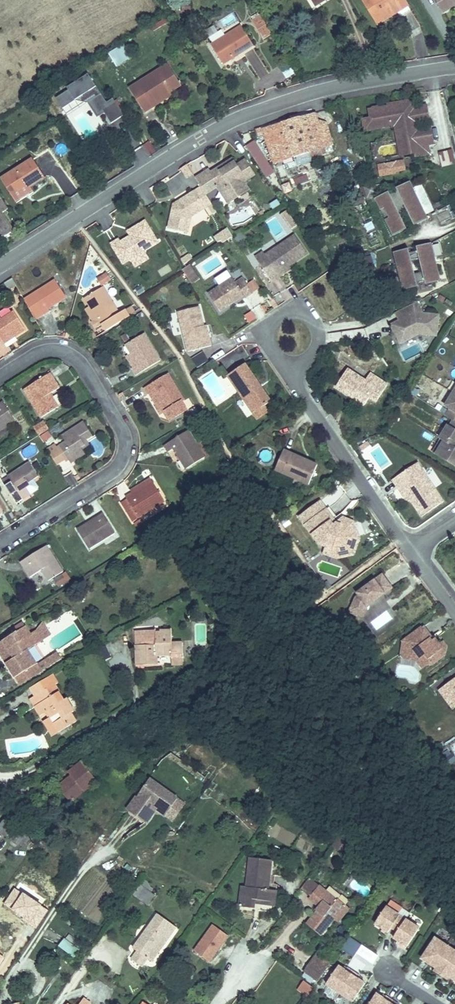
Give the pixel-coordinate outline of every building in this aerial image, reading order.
[(375,2),(367,7),(375,20),(383,15),(385,19),(393,14),(391,10),(395,8),(397,12),(408,6),(404,0),(373,0),(375,2)] [(443,13),(450,8),(448,6),(454,2),(454,0),(435,0),(443,13)] [(263,19),(260,15),(252,20),(255,24),(263,19)] [(375,20),(378,24),(385,19),(383,15),(375,20)] [(153,31),(169,22),(166,18),(151,27),(153,31)] [(263,19),(255,24),(262,35),(270,30),(263,19)] [(241,26),(211,45),(223,64),(253,45),(241,26)] [(272,34),(270,30),(262,35),(264,39),(272,34)] [(132,57),(124,44),(109,54),(117,67),(132,57)] [(153,107),(151,104),(170,92),(181,85),(168,64),(129,89),(144,112),(153,107)] [(107,103),(89,74),(67,88),(69,90),(56,99),(63,109),(75,101),(87,103),(90,102),(98,114),(103,111),(111,124),(124,115),(113,99),(107,103)] [(172,95),(170,92),(151,104),(153,107),(172,95)] [(378,108),(374,109),(372,111),(370,112),(371,119),(364,121),(365,129),(381,127),(381,125),(391,123),(400,122),(403,137),(407,136),(408,143),(412,142),(414,154),(415,157),(430,154),(428,144),(434,143),(431,127),(417,130),(416,124),(430,122),(427,106),(413,108),(412,101),(400,103),(401,106),(389,108),(381,110),(378,108)] [(314,113),(255,130),(257,138),(265,136),(274,161),(293,155),(294,158),(310,153),(309,149),(323,145),(324,148),(332,145),(326,123),(319,121),(317,122),(314,113)] [(400,157),(414,154),(412,142),(408,143),(407,136),(403,137),(400,122),(391,123),(392,126),(395,126),(400,157)] [(247,145),(264,179),(273,174),(257,140),(247,145)] [(151,143),(144,145),(148,156),(155,153),(151,143)] [(323,145),(309,149),(310,153),(312,158),(326,153),(324,148),(323,145)] [(438,153),(442,167),(454,164),(454,161),(452,149),(438,153)] [(293,155),(274,161),(275,164),(294,158),(293,155)] [(27,182),(30,186),(44,177),(33,159),(1,179),(10,193),(27,182)] [(254,175),(245,160),(237,166),(232,159),(221,166),(222,167),(223,169),(219,172),(218,171),(216,171),(215,171),(211,173),(209,170),(196,179),(201,187),(204,193),(216,185),(220,191),(232,193),(236,191),(240,196),(249,190),(244,182),(254,175)] [(337,174),(344,170),(339,162),(332,167),(337,174)] [(403,170),(402,162),(393,164),(393,168),(390,168),(390,164),(379,166),(381,175),(394,173),(394,171),(403,170)] [(187,165),(182,168),(187,176),(192,173),(187,165)] [(27,182),(10,193),(15,202),(33,191),(30,186),(27,182)] [(285,194),(292,191),(289,182),(282,185),(285,194)] [(383,217),(392,234),(406,227),(400,216),(408,212),(414,225),(428,219),(410,182),(396,189),(397,191),(390,195),(389,192),(375,199),(380,210),(384,208),(387,215),(383,217)] [(374,184),(364,188),(368,198),(378,194),(374,184)] [(204,193),(201,187),(182,199),(183,201),(180,203),(178,201),(174,205),(168,229),(188,233),(191,217),(212,204),(204,193)] [(232,193),(220,191),(228,203),(240,196),(236,191),(232,193)] [(13,231),(0,210),(6,206),(2,200),(0,201),(0,239),(13,231)] [(287,209),(265,221),(275,240),(297,229),(287,209)] [(158,243),(145,221),(137,226),(139,230),(130,236),(120,242),(118,240),(111,244),(123,264),(131,259),(144,252),(158,243)] [(137,226),(128,231),(130,236),(139,230),(137,226)] [(392,234),(393,236),(407,229),(406,227),(392,234)] [(233,237),(228,229),(218,235),(218,236),(221,240),(223,243),(233,237)] [(372,246),(379,243),(374,232),(367,235),(372,246)] [(277,274),(289,266),(307,254),(295,235),(264,255),(267,260),(260,264),(272,282),(279,277),(279,276),(277,274)] [(426,285),(441,281),(432,243),(417,247),(418,251),(410,253),(409,249),(393,252),(402,290),(418,287),(417,283),(425,281),(426,285)] [(144,252),(131,259),(135,267),(148,259),(144,252)] [(264,255),(263,253),(256,258),(260,264),(267,260),(264,255)] [(376,270),(371,255),(362,258),(367,273),(376,270)] [(190,264),(183,269),(187,275),(194,271),(190,264)] [(291,268),(289,266),(277,274),(279,276),(291,268)] [(194,271),(187,275),(193,284),(200,279),(194,271)] [(361,274),(347,280),(351,289),(365,283),(361,274)] [(232,278),(208,294),(220,312),(244,296),(245,298),(253,293),(243,278),(235,283),(232,278)] [(0,304),(14,326),(27,317),(25,314),(43,303),(32,285),(0,304)] [(367,286),(353,292),(356,301),(370,295),(367,286)] [(390,293),(382,297),(388,311),(397,307),(390,293)] [(88,333),(112,318),(109,313),(98,319),(82,294),(64,305),(76,324),(70,328),(74,334),(84,328),(88,333)] [(399,321),(397,322),(404,337),(416,331),(419,332),(419,334),(436,336),(439,316),(424,314),(418,301),(395,313),(399,321)] [(211,346),(209,338),(207,338),(204,326),(199,307),(178,312),(188,352),(211,346)] [(404,337),(397,322),(391,325),(400,343),(419,334),(419,332),(416,331),(404,337)] [(120,346),(136,375),(161,361),(145,332),(120,346)] [(233,338),(212,350),(218,359),(238,347),(233,338)] [(197,368),(208,361),(203,352),(192,359),(197,368)] [(227,376),(253,413),(264,406),(271,401),(263,390),(262,391),(259,386),(260,385),(245,364),(227,376)] [(348,369),(336,387),(350,396),(351,394),(355,396),(354,399),(364,405),(369,397),(376,388),(382,392),(387,385),(370,373),(365,381),(348,369)] [(165,424),(189,409),(167,373),(143,387),(165,424)] [(2,395),(19,423),(36,413),(28,400),(38,394),(29,379),(2,395)] [(376,388),(369,397),(376,402),(382,392),(376,388)] [(453,393),(445,406),(450,409),(446,415),(454,420),(454,421),(454,394),(453,393)] [(125,404),(118,408),(131,427),(136,423),(125,404)] [(269,412),(264,406),(253,413),(257,419),(269,412)] [(454,420),(449,427),(447,426),(440,438),(441,439),(454,448),(454,421),(454,420)] [(32,452),(25,456),(34,471),(45,464),(49,471),(62,462),(60,458),(58,455),(61,453),(59,451),(64,448),(72,443),(63,429),(40,444),(43,450),(38,453),(37,452),(34,454),(32,452)] [(165,473),(184,461),(167,434),(143,449),(147,456),(153,452),(165,473)] [(441,439),(433,452),(454,466),(454,448),(441,439)] [(360,447),(363,451),(371,446),(368,441),(360,447)] [(58,455),(60,458),(67,453),(64,448),(59,451),(61,453),(58,455)] [(309,485),(317,465),(284,450),(275,470),(309,485)] [(392,480),(398,488),(402,486),(411,500),(422,517),(444,502),(417,463),(392,480)] [(11,487),(18,483),(10,469),(0,475),(0,507),(9,501),(7,498),(5,494),(9,492),(7,490),(11,487)] [(408,502),(411,500),(402,486),(398,488),(408,502)] [(15,493),(11,487),(7,490),(9,492),(5,494),(7,498),(15,493)] [(130,489),(103,505),(115,525),(142,508),(130,489)] [(348,528),(336,523),(333,525),(331,522),(334,519),(326,509),(320,501),(299,517),(319,545),(326,547),(337,551),(348,548),(352,538),(348,528)] [(115,525),(103,505),(98,509),(110,528),(115,525)] [(329,507),(326,509),(334,519),(337,517),(329,507)] [(80,518),(53,535),(66,555),(92,538),(80,518)] [(343,518),(336,523),(348,528),(352,538),(348,548),(337,551),(326,547),(323,554),(337,558),(354,555),(360,538),(354,522),(343,518)] [(43,579),(26,552),(0,568),(0,571),(9,585),(21,577),(28,588),(43,579)] [(53,579),(57,587),(71,581),(67,572),(53,579)] [(392,588),(382,574),(357,593),(358,595),(356,597),(349,611),(362,617),(367,607),(392,588)] [(423,626),(421,628),(431,641),(433,640),(423,626)] [(431,641),(421,628),(403,642),(402,648),(414,650),(413,656),(417,661),(423,668),(428,664),(432,665),(444,656),(445,652),(439,644),(435,639),(433,640),(431,641)] [(156,631),(136,631),(137,665),(158,665),(158,657),(172,657),(183,657),(183,643),(172,643),(172,630),(161,630),(161,633),(156,633),(156,631)] [(15,673),(6,660),(18,652),(6,634),(0,638),(0,682),(15,673)] [(106,646),(99,649),(105,660),(111,657),(106,646)] [(414,650),(402,648),(400,658),(417,661),(413,656),(414,650)] [(15,673),(0,682),(0,689),(2,692),(20,681),(15,673)] [(446,686),(451,692),(444,697),(453,708),(454,707),(454,679),(446,686)] [(31,681),(9,695),(14,703),(24,720),(26,718),(30,724),(28,725),(38,740),(57,728),(52,719),(54,717),(47,705),(44,707),(34,691),(37,690),(31,681)] [(451,692),(446,686),(439,690),(444,697),(451,692)] [(19,723),(24,720),(14,703),(9,707),(19,723)] [(38,740),(28,725),(23,729),(32,743),(38,740)] [(454,761),(454,757),(452,753),(445,758),(450,765),(454,761)] [(97,780),(82,761),(68,772),(71,775),(57,786),(70,802),(97,780)] [(178,799),(150,779),(127,810),(146,823),(155,811),(160,812),(166,816),(178,799)] [(185,804),(178,799),(166,816),(173,821),(185,804)] [(18,845),(28,832),(6,817),(0,826),(0,832),(18,845)] [(339,837),(333,845),(343,852),(349,844),(339,837)] [(272,860),(250,858),(247,887),(242,886),(240,906),(254,908),(254,910),(274,912),(276,890),(268,889),(272,860)] [(301,889),(310,896),(319,885),(310,878),(301,889)] [(155,895),(141,885),(134,896),(148,906),(155,895)] [(337,900),(319,885),(310,896),(320,904),(316,910),(317,911),(307,924),(322,936),(335,920),(336,921),(344,912),(342,911),(347,906),(338,899),(337,900)] [(406,919),(386,906),(375,924),(382,928),(386,931),(388,932),(391,928),(397,932),(406,919)] [(177,927),(158,914),(146,931),(148,932),(144,937),(142,936),(133,948),(137,951),(148,959),(152,962),(177,927)] [(419,928),(406,919),(397,932),(394,937),(398,940),(401,942),(399,945),(405,949),(419,928)] [(209,960),(228,934),(213,923),(194,950),(209,960)] [(73,958),(79,949),(64,938),(58,947),(73,958)] [(353,958),(361,944),(350,938),(342,952),(353,958)] [(435,938),(422,959),(437,968),(443,972),(449,976),(454,980),(454,951),(435,938)] [(148,959),(137,951),(132,959),(142,967),(148,959)] [(318,981),(331,964),(316,953),(304,971),(305,972),(318,981)] [(339,966),(327,984),(340,993),(354,972),(347,968),(346,970),(343,969),(339,966)] [(314,986),(318,981),(305,972),(302,977),(314,986)] [(340,993),(353,1002),(365,983),(361,980),(358,979),(360,976),(354,972),(340,993)] [(308,996),(313,987),(304,981),(298,989),(308,996)] [(370,1003),(389,1003),(392,1000),(386,996),(384,999),(381,997),(377,994),(370,1003)]
